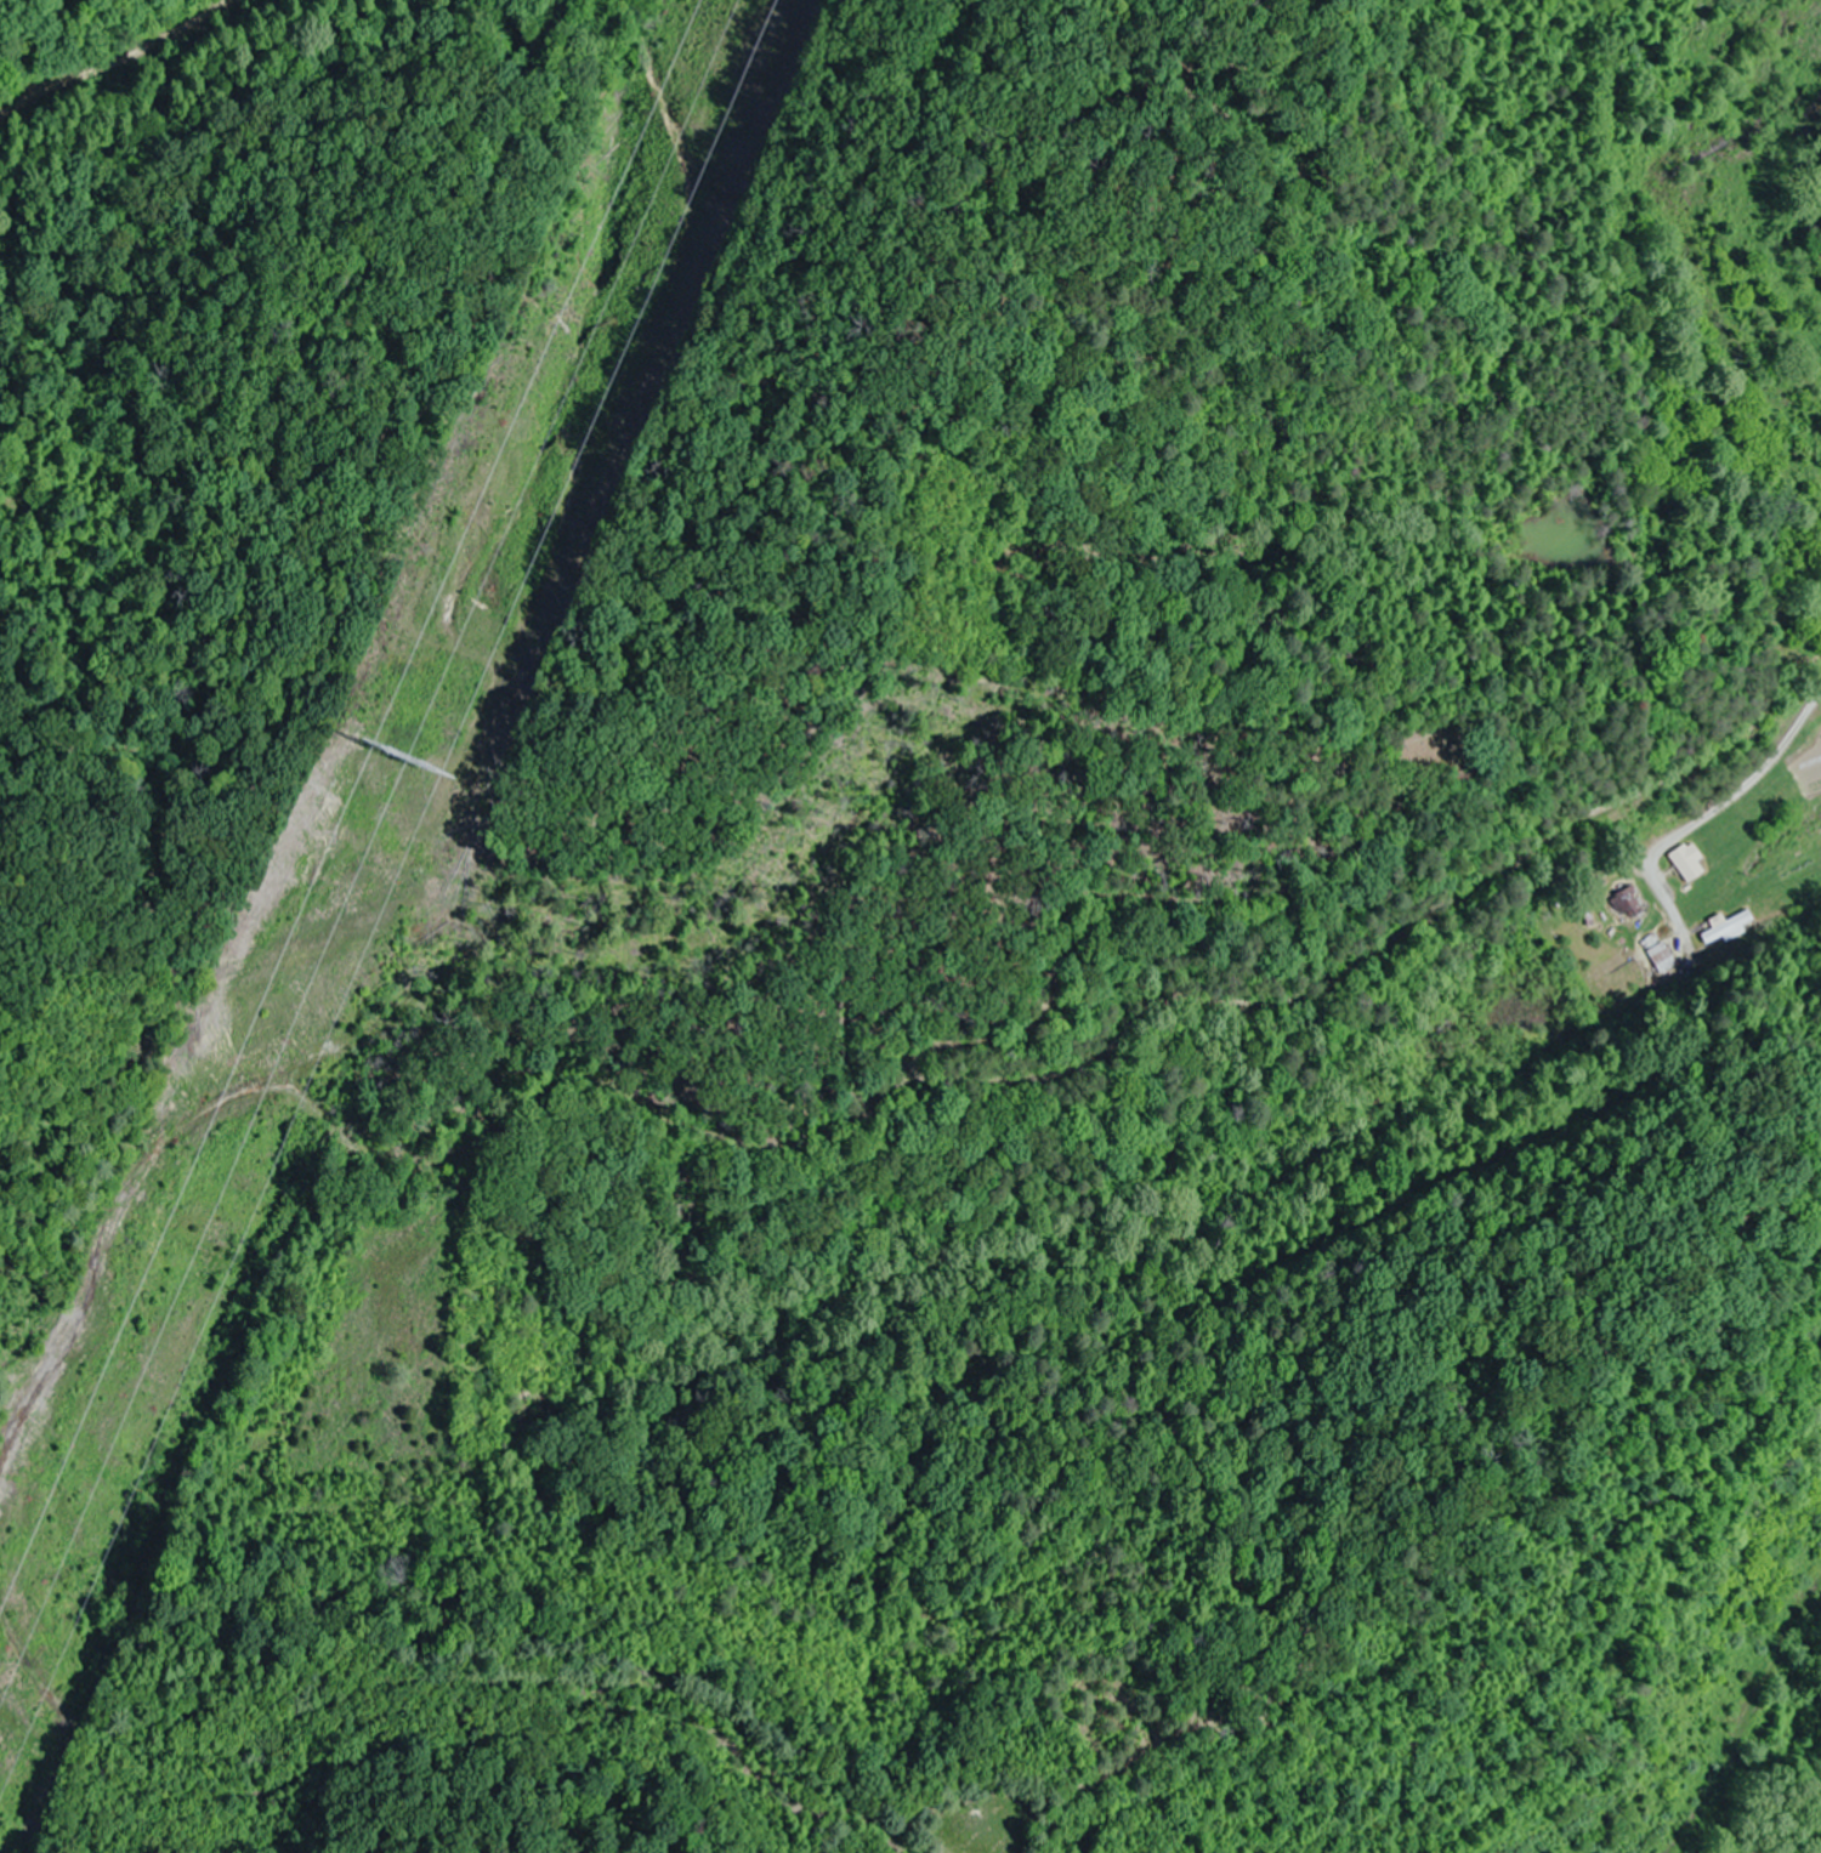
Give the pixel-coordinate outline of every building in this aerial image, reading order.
[(1668,856),(1688,883),(1705,871),(1698,861),(1703,858),(1690,840),(1668,856)] [(1611,896),(1625,923),(1648,911),(1634,884),(1611,896)] [(1753,924),(1746,910),(1724,921),(1720,915),(1708,921),(1711,928),(1700,933),(1706,946),(1753,924)] [(1641,943),(1660,974),(1676,964),(1657,933),(1641,943)]
